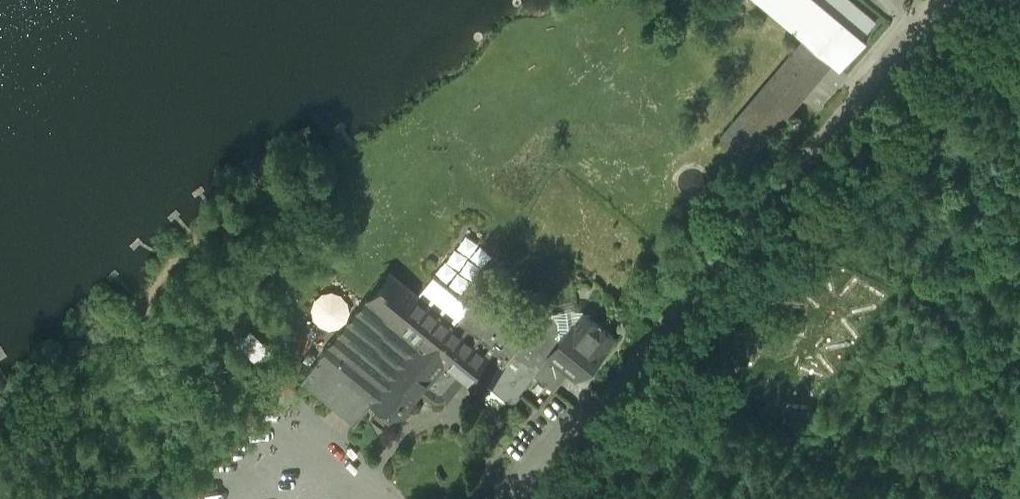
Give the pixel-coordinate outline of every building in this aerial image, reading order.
[(810,44),(840,70),(868,38),(864,35),(877,20),(853,0),(758,0),(810,44)] [(832,64),(803,39),(731,123),(738,128),(800,55),(813,65),(802,78),(812,87),(832,64)] [(720,136),(749,160),(751,159),(792,111),(789,108),(798,97),(801,100),(812,87),(802,78),(813,65),(800,55),(738,128),(731,123),(720,136)] [(792,111),(801,100),(798,97),(789,108),(792,111)] [(463,379),(476,389),(477,388),(481,392),(528,334),(479,294),(471,304),(455,324),(418,293),(419,292),(390,268),(365,299),(329,343),(328,343),(318,356),(350,382),(372,400),(370,402),(394,421),(421,388),(436,400),(447,398),(463,379)] [(434,274),(419,292),(418,293),(455,324),(471,304),(434,274)] [(570,371),(576,375),(586,363),(585,362),(587,360),(592,359),(595,362),(615,337),(609,332),(608,329),(606,330),(604,328),(603,325),(601,326),(589,316),(582,316),(575,325),(572,323),(560,324),(559,320),(554,316),(535,317),(537,335),(534,339),(552,353),(551,354),(570,371)] [(733,343),(744,352),(752,340),(756,343),(763,332),(748,322),(733,343)] [(241,344),(253,334),(248,327),(236,338),(241,344)] [(241,344),(254,359),(266,348),(253,334),(241,344)] [(534,339),(528,334),(481,392),(477,388),(476,389),(472,394),(496,414),(508,399),(512,402),(535,374),(551,354),(552,353),(534,339)] [(535,374),(554,390),(570,371),(551,354),(535,374)] [(301,380),(331,405),(350,382),(318,356),(299,380),(300,381),(301,380)] [(351,423),(352,424),(370,402),(372,400),(350,382),(331,405),(352,422),(351,423)]
